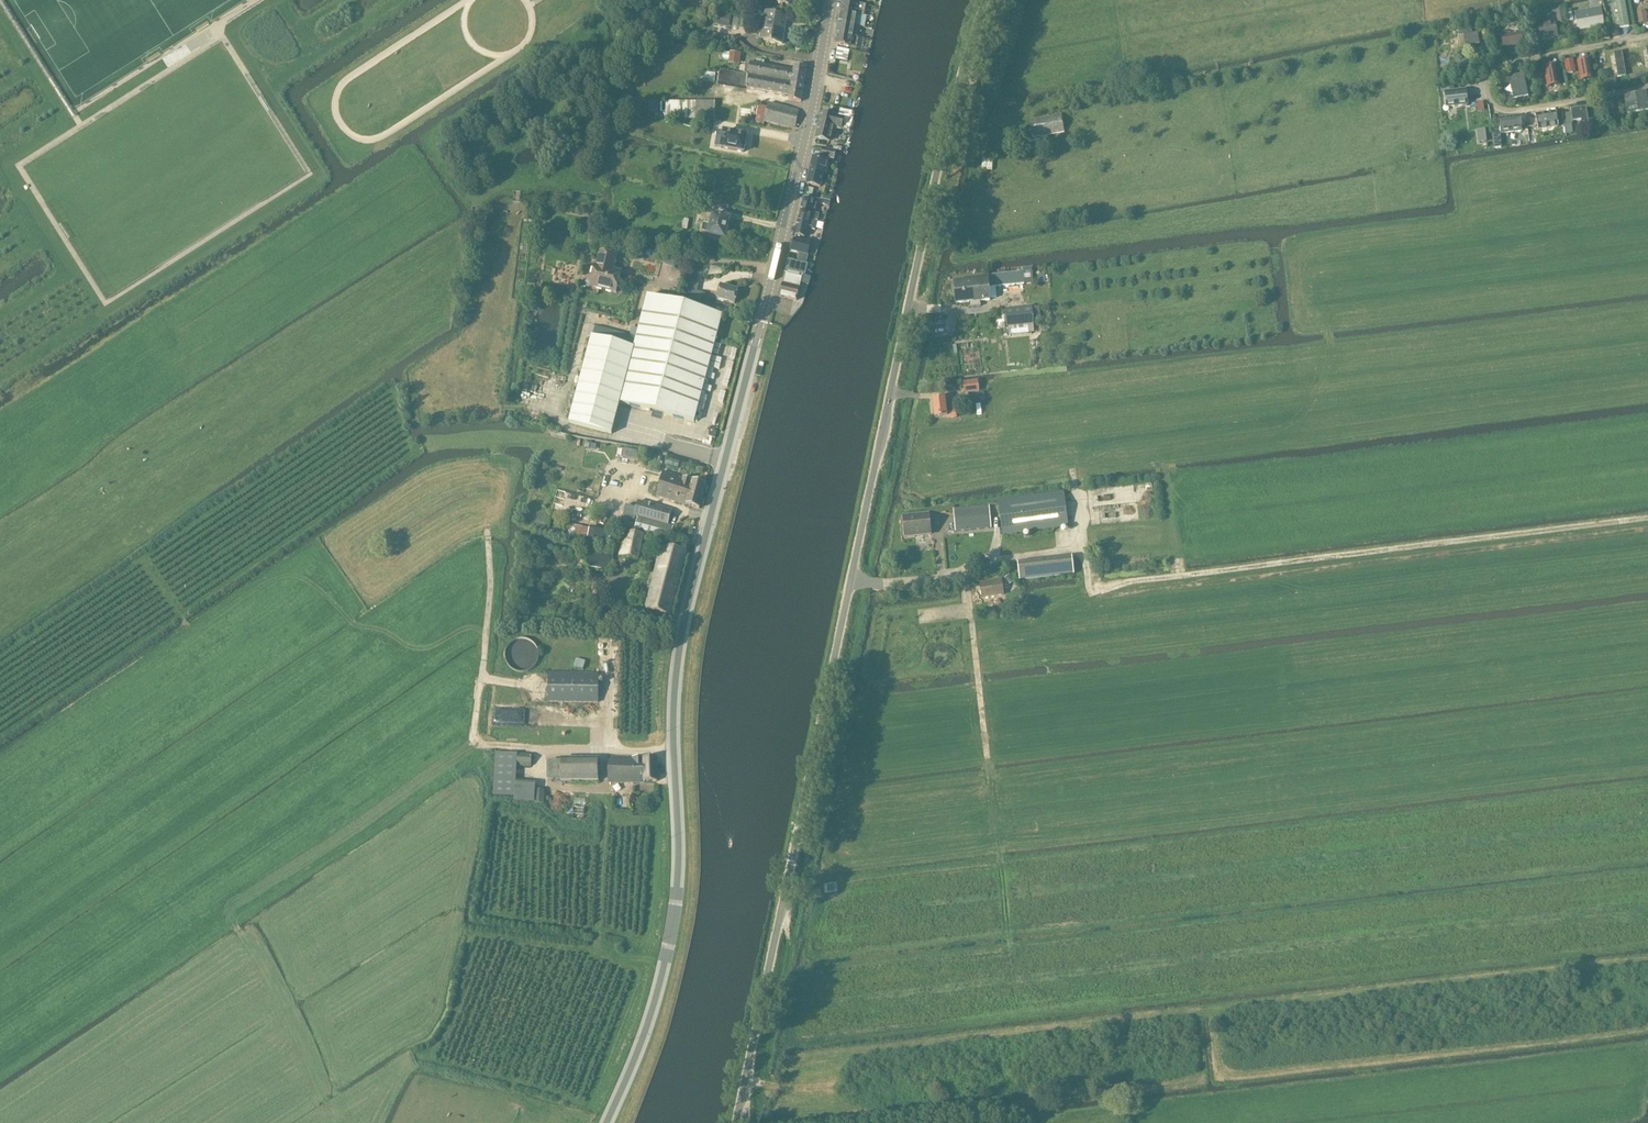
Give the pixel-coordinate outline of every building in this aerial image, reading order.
[(713,12),(714,0),(704,0),(702,10),(713,12)] [(1620,28),(1629,27),(1624,0),(1615,2),(1620,28)] [(842,1),(840,12),(864,16),(865,10),(858,9),(859,4),(842,1)] [(624,20),(635,15),(631,5),(619,9),(624,20)] [(1601,8),(1574,13),(1577,31),(1604,26),(1603,20),(1602,14),(1601,8)] [(1558,24),(1565,22),(1562,11),(1556,13),(1558,24)] [(1640,23),(1647,22),(1645,11),(1638,13),(1640,23)] [(865,28),(867,17),(864,16),(840,12),(838,23),(859,27),(865,28)] [(731,22),(732,14),(726,13),(724,21),(731,22)] [(783,45),(787,18),(766,14),(761,41),(783,45)] [(1497,32),(1495,21),(1489,22),(1491,33),(1497,32)] [(838,23),(836,34),(857,38),(859,27),(838,23)] [(1541,41),(1556,38),(1553,26),(1538,29),(1541,41)] [(1471,29),(1458,32),(1461,48),(1479,45),(1477,34),(1472,35),(1471,29)] [(856,49),(858,38),(857,38),(836,34),(834,45),(856,49)] [(1503,48),(1523,44),(1520,34),(1501,37),(1503,48)] [(847,62),(849,51),(838,49),(835,60),(847,62)] [(1622,52),(1614,54),(1618,77),(1626,76),(1622,52)] [(723,53),(722,61),(729,62),(731,54),(723,53)] [(729,62),(729,64),(739,65),(741,55),(731,53),(731,54),(729,62)] [(1564,61),(1567,75),(1576,73),(1573,60),(1564,61)] [(1581,80),(1592,78),(1589,60),(1578,62),(1581,80)] [(744,74),(744,75),(749,76),(749,77),(768,80),(785,82),(787,70),(764,66),(765,62),(757,61),(756,65),(751,65),(746,64),(744,74)] [(1520,65),(1511,67),(1512,73),(1522,71),(1520,65)] [(792,83),(804,85),(807,68),(795,66),(794,71),(792,83)] [(1534,79),(1541,78),(1539,66),(1532,67),(1534,79)] [(1556,66),(1543,69),(1544,73),(1547,89),(1560,87),(1557,71),(1556,66)] [(745,77),(749,77),(749,76),(744,75),(744,74),(720,70),(718,84),(743,88),(745,77)] [(790,96),(792,83),(794,71),(787,70),(785,82),(768,80),(767,92),(790,96)] [(1445,80),(1446,80),(1447,80),(1448,80),(1448,79),(1449,79),(1449,78),(1450,78),(1450,77),(1450,76),(1450,75),(1450,74),(1449,73),(1449,72),(1448,72),(1447,72),(1447,71),(1446,71),(1445,71),(1444,72),(1443,72),(1443,73),(1442,73),(1442,74),(1441,75),(1441,76),(1441,77),(1442,77),(1442,78),(1442,79),(1443,79),(1444,80),(1445,80)] [(705,73),(704,80),(715,81),(716,74),(705,73)] [(1524,74),(1508,77),(1513,99),(1528,96),(1524,74)] [(1647,74),(1635,76),(1636,83),(1647,81),(1647,74)] [(768,80),(749,77),(745,77),(743,88),(767,92),(768,80)] [(1615,80),(1604,81),(1605,88),(1616,86),(1615,80)] [(802,102),(804,85),(792,83),(790,96),(789,100),(802,102)] [(1466,90),(1444,92),(1446,109),(1468,106),(1466,90)] [(1645,94),(1626,97),(1626,101),(1628,112),(1629,115),(1635,114),(1641,113),(1647,112),(1647,109),(1645,97),(1645,94)] [(666,102),(666,120),(716,120),(715,102),(666,102)] [(796,129),(800,111),(769,104),(768,108),(765,122),(796,129)] [(759,106),(756,124),(764,125),(765,122),(768,108),(759,106)] [(837,116),(838,110),(830,108),(828,115),(837,116)] [(1586,108),(1571,110),(1572,122),(1581,120),(1582,125),(1581,125),(1582,130),(1589,128),(1589,127),(1594,126),(1593,120),(1588,121),(1586,108)] [(839,110),(838,117),(822,114),(816,139),(829,142),(831,135),(835,135),(839,117),(853,120),(855,113),(839,110)] [(1556,112),(1535,116),(1536,120),(1538,130),(1558,127),(1556,112)] [(1033,138),(1065,133),(1062,115),(1030,120),(1033,138)] [(1520,116),(1499,119),(1501,135),(1522,132),(1520,116)] [(1486,143),(1484,130),(1476,131),(1478,144),(1486,143)] [(718,131),(717,136),(723,138),(721,148),(744,153),(745,146),(747,147),(749,138),(747,137),(718,131)] [(819,161),(813,159),(806,185),(819,188),(823,174),(825,174),(827,163),(828,160),(834,162),(836,153),(822,150),(820,158),(820,159),(819,161)] [(803,198),(799,217),(817,221),(819,215),(811,213),(811,209),(816,210),(818,202),(813,201),(814,201),(803,198)] [(704,225),(702,232),(709,233),(709,236),(725,239),(725,238),(727,238),(729,236),(730,235),(730,233),(729,232),(729,231),(728,230),(727,230),(730,219),(713,215),(711,226),(704,225)] [(817,221),(799,217),(794,235),(804,238),(807,226),(812,227),(811,230),(815,231),(815,228),(816,228),(817,221)] [(810,243),(795,240),(793,239),(790,251),(799,253),(797,262),(791,262),(789,271),(800,274),(805,276),(807,269),(803,268),(804,265),(805,265),(808,255),(807,255),(810,243)] [(596,267),(591,286),(616,293),(621,277),(612,274),(617,257),(602,253),(598,267),(596,267)] [(783,284),(780,297),(791,299),(794,300),(797,301),(802,278),(803,276),(788,272),(788,275),(787,274),(784,285),(783,284)] [(988,280),(954,283),(956,304),(991,301),(989,288),(1024,284),(1023,273),(988,276),(988,280)] [(682,301),(701,306),(704,293),(697,292),(699,284),(687,281),(682,301)] [(735,305),(738,291),(721,287),(718,301),(735,305)] [(648,297),(637,339),(620,403),(695,423),(723,317),(648,297)] [(1034,324),(1033,318),(1032,307),(1005,310),(1007,327),(1009,327),(1034,324)] [(1034,324),(1009,327),(1009,336),(1029,334),(1029,333),(1034,332),(1034,324)] [(590,326),(587,337),(592,338),(593,339),(596,328),(590,326)] [(620,403),(637,339),(596,328),(593,339),(592,338),(569,423),(612,434),(620,403)] [(978,381),(963,383),(964,394),(979,392),(984,392),(983,383),(983,381),(978,381)] [(945,398),(933,400),(935,419),(947,417),(947,419),(957,418),(956,410),(953,410),(953,404),(946,405),(945,398)] [(684,505),(691,480),(663,472),(656,497),(675,503),(684,505)] [(700,509),(706,485),(691,480),(684,505),(700,509)] [(1003,535),(1069,526),(1064,493),(999,501),(1003,535)] [(635,532),(670,541),(674,528),(668,526),(672,511),(640,502),(637,509),(635,517),(636,517),(638,518),(635,532)] [(627,506),(623,518),(635,522),(636,517),(635,517),(637,509),(627,506)] [(989,507),(954,510),(954,511),(956,532),(991,529),(989,507)] [(905,537),(931,534),(929,515),(904,517),(905,537)] [(570,525),(568,538),(580,541),(581,537),(588,538),(590,529),(570,525)] [(588,538),(609,543),(611,532),(591,527),(590,529),(588,538)] [(639,560),(644,536),(626,531),(620,556),(639,560)] [(656,571),(646,610),(670,616),(687,553),(665,547),(659,571),(656,571)] [(586,568),(612,572),(614,555),(588,551),(586,568)] [(1021,578),(1077,575),(1076,557),(1020,559),(1021,578)] [(1010,575),(1006,578),(1009,584),(1014,581),(1010,575)] [(983,598),(1003,595),(1001,580),(981,583),(983,598)] [(576,660),(574,668),(584,670),(586,662),(576,660)] [(550,673),(549,702),(599,703),(599,674),(550,673)] [(496,753),(494,796),(515,797),(515,801),(535,802),(535,803),(544,804),(544,790),(535,790),(536,783),(516,782),(517,766),(531,767),(532,755),(517,754),(496,753)] [(609,782),(645,782),(644,758),(609,758),(609,768),(607,768),(607,773),(609,773),(609,782)] [(644,758),(645,782),(657,782),(657,758),(644,758)] [(599,773),(607,773),(607,768),(599,768),(599,759),(561,760),(561,761),(548,762),(548,779),(561,779),(561,782),(599,782),(599,773)] [(573,808),(572,821),(584,821),(584,808),(573,808)]
